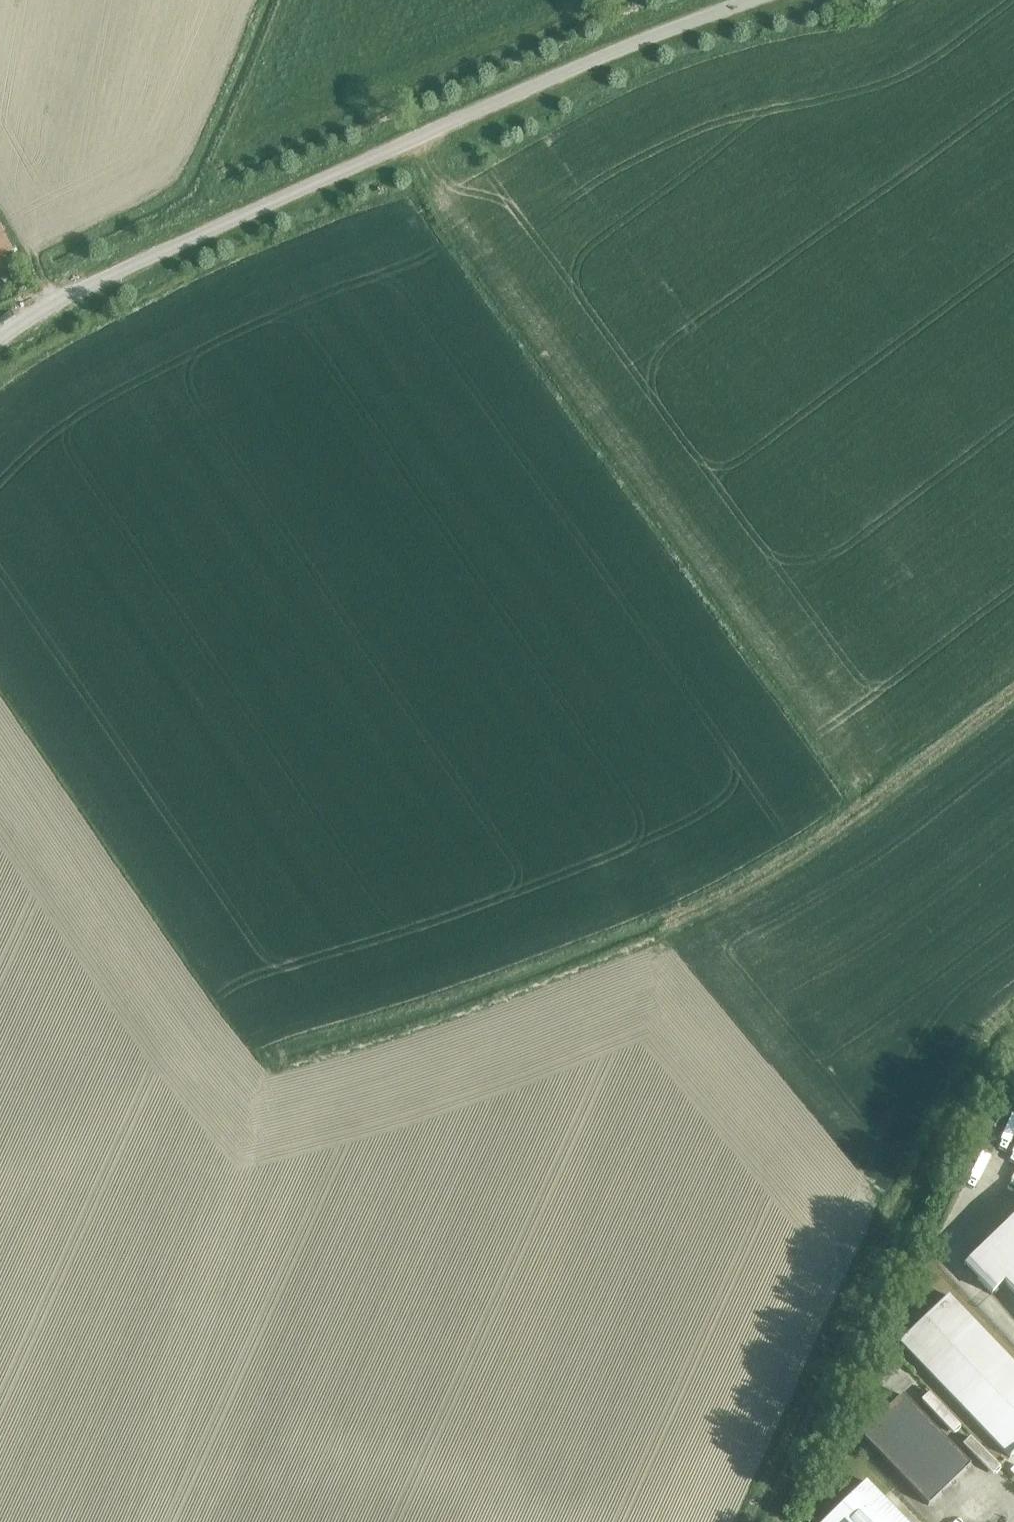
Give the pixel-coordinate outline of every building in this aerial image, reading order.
[(0,228),(0,256),(12,250),(0,228)] [(963,1266),(991,1295),(1003,1283),(1013,1294),(1013,1217),(963,1266)] [(1013,1454),(1013,1365),(948,1296),(899,1343),(1009,1458),(1013,1454)] [(927,1506),(969,1466),(902,1396),(860,1436),(927,1506)] [(865,1483),(824,1521),(903,1521),(865,1483)]
